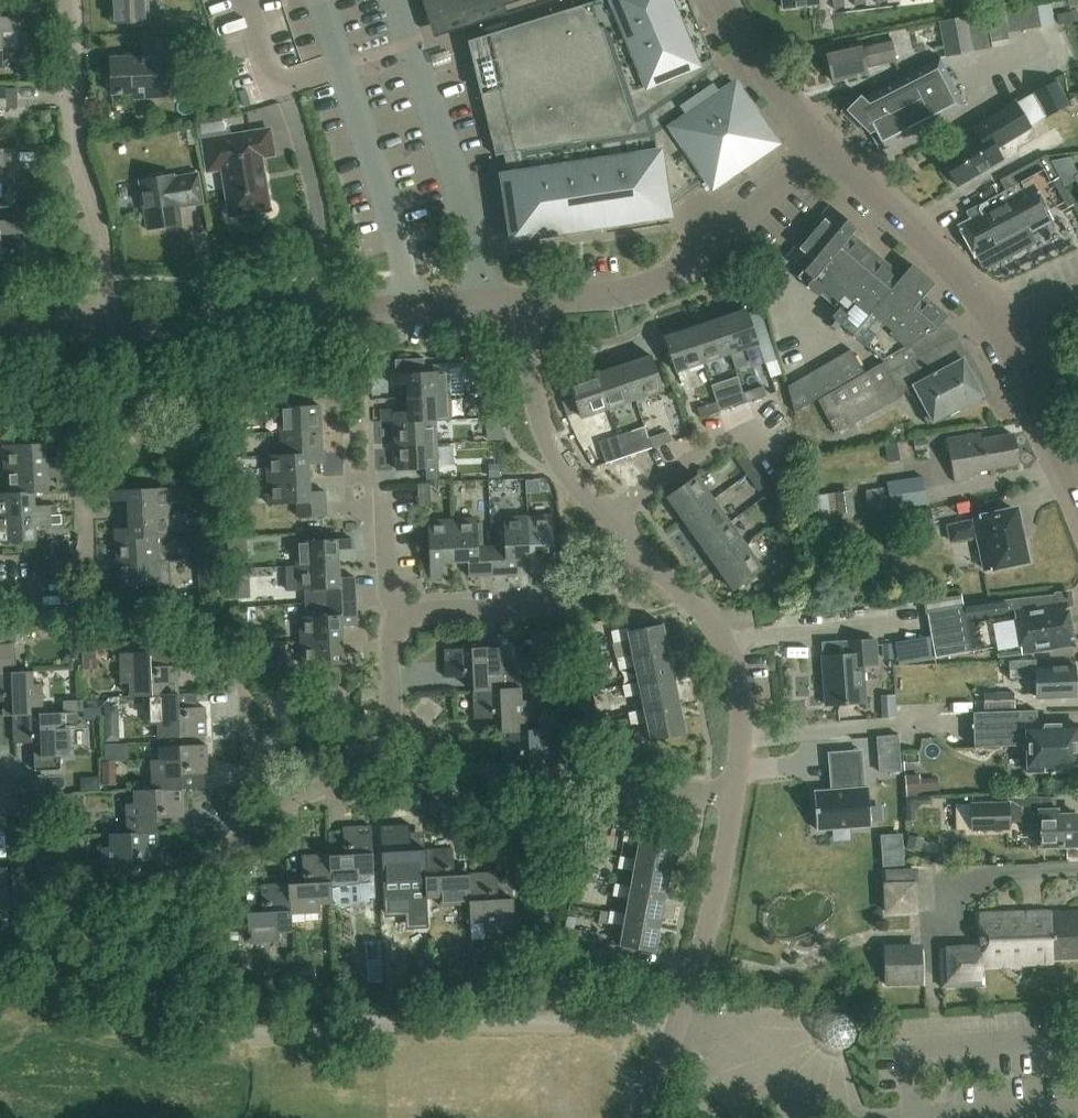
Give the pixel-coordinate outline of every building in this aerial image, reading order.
[(112,23),(148,21),(148,0),(111,0),(112,23)] [(435,37),(507,13),(504,5),(519,0),(423,0),(435,37)] [(688,0),(602,0),(469,43),(496,154),(504,152),(511,176),(504,177),(514,237),(668,214),(667,206),(706,175),(714,185),(775,142),(736,82),(730,86),(711,55),(688,0)] [(1043,4),(1046,25),(1058,23),(1055,2),(1043,4)] [(1037,5),(970,16),(970,15),(939,20),(946,56),(976,51),(976,50),(991,47),(991,41),(1008,38),(1007,34),(1041,28),(1037,5)] [(3,66),(3,47),(18,47),(18,19),(0,19),(0,66),(3,66)] [(895,61),(889,39),(859,46),(859,44),(825,52),(833,82),(866,74),(865,69),(895,61)] [(143,41),(144,57),(111,59),(112,93),(134,92),(135,99),(168,98),(167,75),(180,74),(178,40),(143,41)] [(874,130),(884,150),(966,107),(940,58),(863,98),(861,95),(845,111),(869,135),(874,130)] [(1047,116),(1070,104),(1057,79),(1034,92),(1047,116)] [(17,108),(17,87),(0,88),(0,108),(17,108)] [(1003,158),(997,147),(1031,126),(1017,102),(981,124),(985,131),(941,158),(958,185),(1003,158)] [(269,129),(203,140),(208,170),(223,168),(230,215),(269,208),(261,156),(273,154),(269,129)] [(1043,138),(1045,152),(1068,147),(1065,134),(1043,138)] [(180,207),(204,203),(199,172),(175,176),(174,174),(140,180),(148,228),(182,223),(180,207)] [(1044,172),(1006,193),(968,213),(971,219),(966,221),(959,226),(976,257),(979,256),(986,268),(1011,255),(1036,242),(1031,233),(1043,227),(1054,221),(1046,206),(1038,191),(1047,186),(1054,199),(1060,212),(1074,205),(1066,191),(1059,177),(1054,179),(1049,182),(1046,177),(1044,172)] [(789,257),(802,269),(796,276),(815,291),(815,290),(838,309),(832,316),(842,324),(842,323),(885,360),(946,325),(943,322),(945,320),(921,299),(936,282),(912,261),(897,279),(849,238),(858,228),(832,206),(789,257)] [(28,234),(28,220),(0,220),(0,235),(28,234)] [(719,318),(730,353),(758,344),(746,309),(719,318)] [(730,353),(719,318),(692,327),(704,362),(730,353)] [(885,361),(865,372),(858,376),(847,382),(836,389),(824,395),(817,399),(835,433),(902,397),(901,394),(909,390),(928,424),(982,395),(983,398),(989,395),(956,334),(946,325),(885,360),(885,361)] [(704,362),(692,327),(664,336),(676,371),(704,362)] [(851,349),(845,353),(852,364),(858,361),(851,349)] [(845,353),(834,359),(847,382),(858,376),(852,364),(845,353)] [(623,364),(635,399),(663,389),(650,354),(623,364)] [(770,377),(781,374),(777,359),(766,362),(770,377)] [(834,359),(822,366),(836,389),(847,382),(834,359)] [(396,375),(392,375),(392,385),(400,384),(408,384),(408,391),(408,397),(464,394),(463,379),(462,364),(448,365),(434,365),(434,372),(424,373),(414,374),(413,367),(413,360),(404,360),(395,361),(396,375)] [(500,361),(487,362),(488,375),(501,374),(500,361)] [(858,361),(852,364),(858,376),(865,372),(858,361)] [(635,399),(623,364),(597,373),(609,408),(635,399)] [(822,366),(811,373),(824,395),(836,389),(822,366)] [(609,408),(597,373),(569,383),(582,418),(609,408)] [(811,373),(800,379),(813,402),(817,399),(824,395),(811,373)] [(800,379),(789,386),(795,412),(813,402),(800,379)] [(744,392),(747,402),(767,395),(763,385),(744,392)] [(747,402),(744,392),(724,398),(728,408),(747,402)] [(464,394),(408,397),(409,410),(393,411),(393,422),(395,422),(436,420),(436,421),(451,420),(450,396),(464,395),(464,394)] [(673,401),(661,406),(676,440),(688,435),(673,401)] [(701,417),(720,411),(717,401),(698,407),(701,417)] [(280,432),(320,430),(319,406),(279,408),(280,432)] [(396,446),(437,443),(436,421),(436,420),(395,422),(396,446)] [(242,422),(226,423),(226,433),(243,433),(242,422)] [(280,432),(281,455),(321,455),(321,454),(320,430),(280,432)] [(652,447),(672,440),(669,431),(649,438),(652,447)] [(1019,464),(1013,434),(982,439),(981,433),(948,439),(956,482),(969,479),(969,477),(974,476),(974,473),(1019,464)] [(233,434),(221,435),(223,451),(234,450),(233,434)] [(622,447),(626,456),(645,450),(642,440),(622,447)] [(7,470),(62,466),(62,457),(46,458),(45,443),(6,445),(7,470)] [(437,443),(396,446),(397,470),(438,468),(437,443)] [(626,456),(622,447),(603,453),(606,463),(626,456)] [(747,474),(756,468),(744,451),(735,457),(747,474)] [(267,480),(308,478),(307,465),(324,464),(324,454),(321,454),(321,455),(281,455),(266,455),(267,480)] [(489,477),(500,477),(499,463),(489,463),(489,477)] [(62,466),(7,470),(8,493),(34,492),(48,492),(47,478),(63,477),(62,466)] [(439,479),(438,468),(425,469),(426,480),(439,479)] [(756,468),(747,474),(760,491),(768,485),(756,468)] [(888,485),(891,509),(928,503),(923,475),(887,480),(888,485)] [(684,520),(713,499),(696,476),(667,497),(684,520)] [(308,478),(267,480),(269,505),(297,504),(298,517),(326,515),(325,491),(308,492),(308,478)] [(525,480),(526,494),(537,493),(536,479),(525,480)] [(891,509),(888,485),(866,489),(869,511),(891,509)] [(129,514),(170,512),(169,487),(127,489),(127,490),(113,491),(113,501),(129,500),(129,514)] [(839,512),(855,511),(852,490),(836,491),(839,512)] [(775,513),(784,507),(772,491),(763,497),(775,513)] [(8,493),(0,493),(0,518),(51,515),(51,505),(35,506),(34,492),(8,493)] [(700,543),(729,521),(713,499),(684,520),(700,543)] [(909,512),(909,513),(913,531),(934,527),(931,508),(909,512)] [(1027,561),(1016,510),(973,519),(973,521),(948,526),(951,540),(977,535),(985,569),(1027,561)] [(117,539),(157,537),(171,537),(170,512),(129,514),(130,527),(114,528),(115,540),(117,539)] [(912,530),(913,531),(909,513),(900,515),(904,532),(912,530)] [(0,518),(0,543),(36,541),(35,525),(52,524),(51,515),(0,518)] [(62,524),(62,515),(51,515),(52,524),(62,524)] [(528,516),(530,557),(543,556),(544,571),(554,571),(554,570),(568,569),(567,554),(555,555),(553,515),(528,516)] [(491,546),(492,574),(517,572),(516,557),(530,557),(528,516),(503,517),(504,545),(491,546)] [(452,519),(454,560),(467,559),(468,575),(492,574),(491,546),(477,546),(476,518),(452,519)] [(454,560),(452,519),(427,521),(429,562),(430,562),(431,576),(441,576),(440,560),(454,560)] [(716,565),(745,544),(729,521),(700,543),(716,565)] [(789,529),(778,529),(778,550),(788,550),(789,529)] [(117,539),(117,562),(158,560),(157,537),(117,539)] [(230,569),(250,567),(247,537),(227,538),(230,569)] [(298,566),(338,564),(337,551),(354,550),(353,540),(337,541),(337,539),(296,541),(298,565),(298,566)] [(52,541),(52,553),(70,553),(70,540),(52,541)] [(745,544),(716,565),(733,588),(762,567),(745,544)] [(199,590),(219,589),(217,557),(197,558),(199,590)] [(158,560),(117,562),(118,587),(171,584),(170,559),(158,560)] [(338,564),(298,566),(298,565),(286,565),(287,591),(327,589),(328,602),(356,601),(355,577),(338,578),(338,564)] [(1074,644),(1071,626),(1067,605),(1071,600),(1070,597),(1065,593),(970,603),(927,611),(935,656),(982,648),(983,657),(999,654),(999,655),(1022,652),(1022,655),(1057,649),(1057,646),(1074,644)] [(356,601),(328,602),(328,615),(300,616),(302,642),(342,640),(341,627),(358,626),(356,601)] [(629,640),(632,655),(633,658),(668,651),(662,623),(629,630),(629,627),(611,631),(614,644),(629,640)] [(15,672),(14,643),(5,643),(4,630),(0,630),(0,673),(15,672)] [(248,642),(259,642),(258,631),(247,631),(248,642)] [(342,640),(302,642),(303,666),(342,665),(344,663),(359,662),(359,653),(342,654),(342,640)] [(878,663),(876,640),(847,642),(848,654),(823,657),(826,705),(866,702),(863,665),(878,663)] [(125,641),(126,652),(144,652),(144,641),(125,641)] [(885,657),(894,656),(892,642),(883,643),(885,657)] [(473,690),(522,688),(521,688),(520,667),(503,668),(502,660),(494,660),(493,646),(445,649),(446,678),(472,676),(473,690)] [(190,650),(191,683),(209,682),(208,650),(190,650)] [(148,695),(178,694),(177,666),(151,667),(151,651),(121,653),(122,683),(130,683),(131,696),(148,695)] [(635,668),(638,683),(638,684),(673,677),(668,651),(633,658),(632,655),(617,659),(619,671),(635,668)] [(1076,681),(1075,666),(1037,668),(1036,659),(1009,660),(1010,678),(1036,677),(1037,698),(1076,696),(1076,693),(1077,693),(1077,680),(1076,681)] [(15,672),(0,673),(0,702),(12,701),(13,714),(43,713),(41,684),(33,684),(33,671),(15,672)] [(641,695),(644,710),(644,711),(679,704),(673,677),(638,684),(638,683),(623,686),(625,698),(641,695)] [(590,682),(593,691),(601,689),(599,680),(590,682)] [(522,688),(473,690),(474,719),(500,718),(500,731),(533,729),(531,700),(522,701),(522,688)] [(985,710),(1016,708),(1015,691),(984,692),(985,710)] [(178,694),(148,695),(149,723),(158,723),(158,737),(206,735),(205,706),(179,707),(178,694)] [(632,728),(632,724),(647,721),(651,740),(685,732),(679,704),(644,711),(644,710),(629,713),(629,717),(604,723),(604,724),(600,725),(604,744),(608,743),(609,749),(625,746),(623,739),(633,737),(631,728),(632,728)] [(1077,724),(1027,725),(1027,710),(974,711),(975,746),(1027,745),(1028,771),(1077,770),(1077,749),(1077,724)] [(78,711),(43,713),(13,714),(14,743),(41,742),(42,756),(38,756),(38,768),(34,768),(33,770),(60,769),(60,756),(71,755),(70,725),(79,725),(78,711)] [(105,741),(120,741),(119,719),(104,720),(105,741)] [(550,729),(533,729),(500,731),(502,760),(528,759),(529,773),(561,772),(559,741),(572,741),(571,727),(550,729)] [(153,789),(182,788),(182,773),(209,772),(208,743),(159,745),(160,758),(151,759),(153,789)] [(832,790),(814,791),(817,829),(871,825),(869,787),(864,787),(861,750),(829,753),(832,790)] [(101,784),(115,784),(116,761),(102,761),(101,784)] [(28,798),(43,797),(42,774),(27,775),(28,798)] [(182,788),(153,789),(135,790),(136,802),(126,803),(128,833),(157,831),(157,817),(184,816),(182,788)] [(62,798),(63,817),(84,816),(83,797),(62,798)] [(1009,801),(971,802),(972,830),(1009,829),(1009,821),(1041,820),(1041,847),(1077,846),(1077,815),(1057,816),(1057,810),(1041,811),(1041,797),(1009,798),(1009,801)] [(929,822),(939,838),(950,832),(940,815),(929,822)] [(425,879),(424,850),(411,851),(409,824),(381,826),(383,874),(396,873),(396,881),(425,879)] [(330,855),(332,885),(361,884),(360,875),(374,874),(371,827),(343,828),(343,830),(344,854),(330,855)] [(639,843),(636,859),(635,863),(670,870),(676,842),(642,835),(642,832),(625,829),(623,840),(639,843)] [(157,831),(128,833),(109,833),(110,846),(102,847),(103,878),(133,876),(132,862),(159,860),(157,831)] [(470,903),(468,874),(453,875),(452,848),(424,850),(425,879),(426,897),(439,896),(440,905),(470,903)] [(333,903),(332,885),(330,855),(302,856),(303,883),(290,884),(291,913),(321,911),(320,903),(333,903)] [(634,871),(631,886),(630,890),(665,897),(670,870),(635,863),(636,859),(621,856),(618,868),(634,871)] [(582,877),(597,879),(599,869),(585,866),(582,877)] [(9,896),(7,867),(0,867),(0,897),(9,896)] [(511,875),(496,876),(496,872),(468,874),(470,903),(471,922),(483,922),(484,930),(515,928),(513,898),(511,875)] [(594,892),(613,895),(613,896),(628,899),(625,914),(625,917),(660,924),(665,897),(630,890),(631,886),(615,883),(597,879),(594,892)] [(916,914),(918,910),(917,883),(914,880),(887,880),(882,883),(884,912),(887,915),(916,914)] [(292,932),(291,913),(290,884),(260,885),(262,912),(247,913),(249,943),(280,941),(280,933),(292,932)] [(982,985),(982,966),(1046,963),(1045,960),(1077,958),(1077,911),(1047,912),(1047,906),(980,909),(982,945),(940,947),(942,987),(982,985)] [(610,911),(610,912),(600,910),(598,921),(608,923),(624,926),(620,946),(654,952),(660,924),(625,917),(625,914),(610,911)] [(568,915),(562,943),(593,949),(596,933),(574,929),(577,917),(568,915)] [(922,984),(921,953),(921,948),(885,949),(886,985),(922,984)] [(432,968),(442,976),(451,966),(440,957),(432,968)] [(828,1055),(835,1057),(842,1056),(848,1054),(853,1049),(857,1043),(858,1036),(858,1029),(854,1023),(849,1018),(842,1015),(835,1014),(828,1016),(822,1020),(818,1026),(815,1032),(816,1039),(818,1046),(822,1051),(828,1055)]
